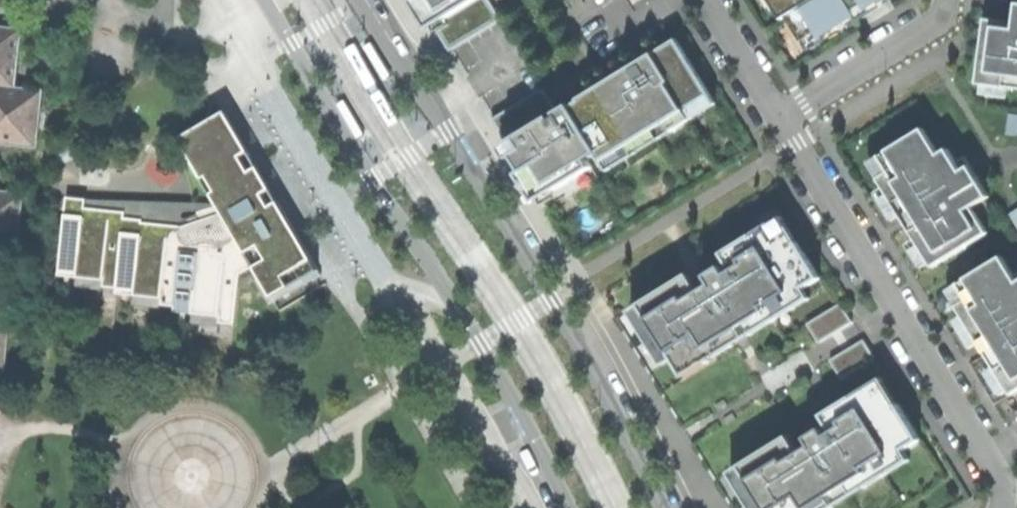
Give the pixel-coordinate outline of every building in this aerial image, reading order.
[(423,6),(451,51),(503,18),(491,0),(419,0),(423,6)] [(779,1),(773,4),(783,20),(788,17),(803,41),(819,31),(822,35),(857,13),(878,0),(778,0),(779,1)] [(1015,23),(985,19),(976,84),(1016,89),(1016,10),(1015,23)] [(36,146),(42,92),(14,89),(20,31),(0,29),(0,142),(36,146)] [(364,39),(361,41),(381,75),(388,71),(370,40),(368,37),(364,39)] [(543,88),(492,119),(521,166),(541,199),(593,167),(588,160),(598,154),(602,161),(666,122),(672,132),(691,120),(685,110),(711,94),(677,39),(645,59),(588,94),(558,112),(543,88)] [(362,132),(365,130),(344,96),(337,100),(356,131),(358,134),(362,132)] [(180,139),(191,158),(229,136),(270,206),(279,201),(226,111),(205,124),(180,139)] [(1010,115),(1007,134),(1016,135),(1016,115),(1010,115)] [(608,171),(672,132),(666,122),(602,161),(608,171)] [(939,154),(924,129),(868,163),(904,221),(933,267),(987,233),(972,208),(990,197),(965,157),(956,162),(948,149),(939,154)] [(136,292),(176,295),(175,306),(174,312),(193,313),(194,313),(194,309),(235,314),(233,324),(236,325),(240,274),(254,266),(272,297),(302,279),(306,284),(322,275),(279,201),(270,206),(229,136),(191,158),(223,213),(182,226),(143,222),(143,219),(125,218),(126,211),(86,208),(87,199),(66,197),(59,276),(77,277),(78,277),(79,273),(118,277),(117,288),(116,293),(135,295),(136,295),(136,292)] [(55,154),(61,166),(84,156),(78,143),(55,154)] [(17,249),(23,195),(0,192),(0,247),(17,249)] [(782,217),(773,222),(789,249),(798,243),(782,217)] [(689,274),(639,305),(640,305),(673,359),(685,377),(713,360),(713,359),(706,349),(804,288),(820,278),(798,243),(789,249),(773,222),(722,254),(732,270),(727,273),(722,266),(706,275),(711,284),(700,291),(689,274)] [(956,307),(985,354),(1010,395),(1016,391),(1016,282),(1002,256),(957,284),(967,300),(956,307)] [(104,287),(117,288),(118,277),(79,273),(78,277),(77,277),(76,287),(104,289),(104,287)] [(706,349),(713,359),(741,341),(810,298),(804,288),(706,349)] [(162,305),(175,306),(176,295),(136,292),(136,295),(135,295),(134,304),(162,307),(162,305)] [(852,322),(840,303),(807,325),(819,343),(852,322)] [(640,305),(631,311),(664,365),(673,359),(640,305)] [(219,323),(233,324),(235,314),(194,309),(194,313),(193,313),(192,323),(219,325),(219,323)] [(4,368),(10,314),(0,313),(0,368),(4,368)] [(875,358),(863,340),(830,361),(842,380),(875,358)] [(881,378),(872,383),(889,410),(898,404),(881,378)] [(903,450),(920,440),(898,404),(889,410),(872,383),(845,400),(852,410),(828,425),(832,433),(827,436),(822,428),(806,438),(811,446),(800,453),(789,436),(739,467),(765,507),(811,507),(903,450)] [(852,410),(845,400),(834,407),(821,415),(828,425),(852,410)] [(811,507),(834,507),(909,460),(903,450),(811,507)] [(739,467),(730,473),(752,507),(765,507),(739,467)]
